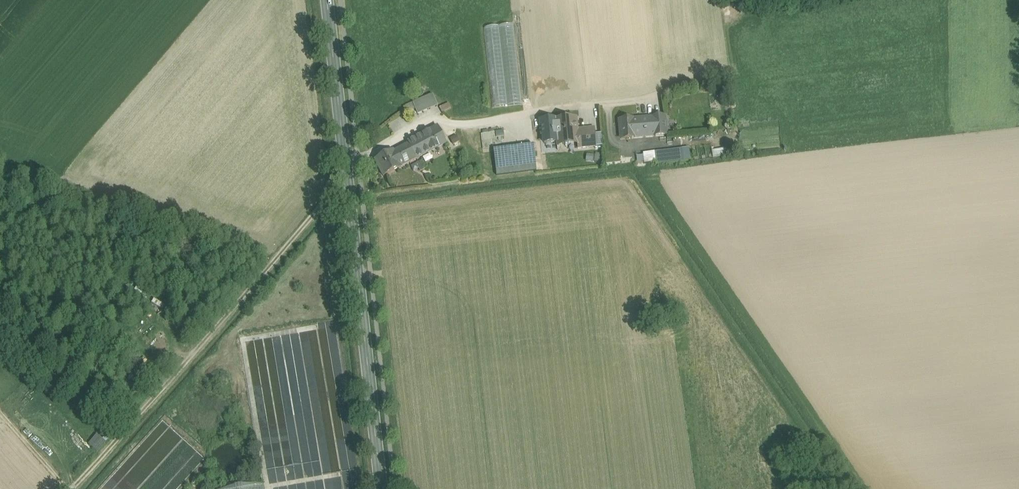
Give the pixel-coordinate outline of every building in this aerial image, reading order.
[(522,104),(513,25),(484,28),(493,108),(522,104)] [(433,95),(424,99),(429,110),(438,106),(433,95)] [(424,99),(413,104),(418,114),(429,110),(424,99)] [(448,103),(439,108),(442,113),(451,108),(448,103)] [(665,117),(619,121),(621,139),(667,135),(665,117)] [(556,121),(556,120),(541,121),(542,136),(544,136),(544,144),(557,143),(557,145),(562,144),(565,147),(569,146),(571,143),(577,143),(578,143),(577,131),(576,119),(575,119),(575,120),(567,120),(556,121)] [(408,144),(393,152),(401,167),(446,144),(437,127),(407,143),(408,144)] [(595,129),(577,131),(578,143),(577,143),(578,149),(597,147),(595,129)] [(462,130),(445,134),(447,140),(464,136),(462,130)] [(534,146),(494,150),(497,176),(537,171),(534,146)] [(689,148),(654,152),(656,162),(656,165),(690,161),(689,148)] [(715,158),(728,155),(727,148),(713,151),(715,158)] [(393,152),(375,161),(383,176),(401,167),(393,152)] [(654,152),(644,154),(645,164),(656,162),(654,152)] [(422,160),(416,163),(420,171),(426,168),(422,160)] [(167,301),(163,307),(168,311),(172,305),(167,301)] [(306,395),(296,333),(245,341),(256,403),(306,395)] [(100,452),(108,442),(98,434),(90,444),(100,452)]
